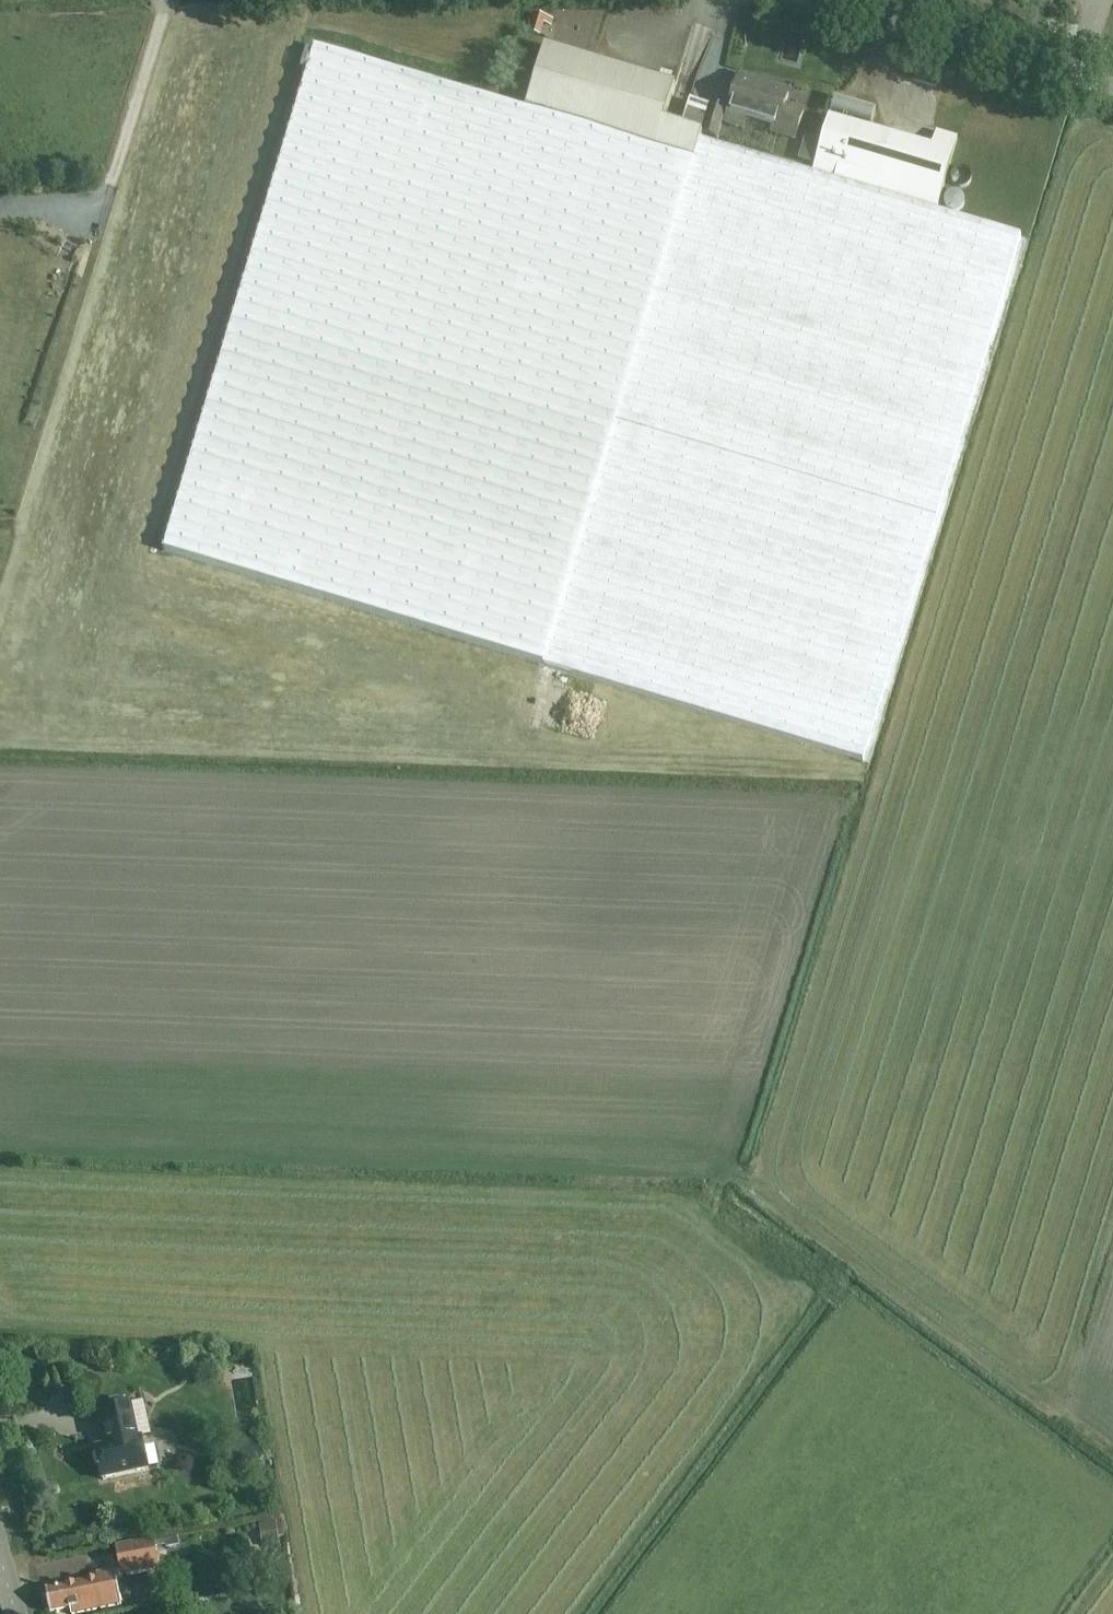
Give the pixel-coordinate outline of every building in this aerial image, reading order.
[(547,6),(546,25),(566,27),(568,8),(547,6)] [(316,48),(164,551),(863,762),(1021,237),(936,212),(957,139),(936,133),(932,148),(829,117),(813,174),(701,141),(702,135),(710,108),(690,102),(682,129),(664,124),(675,86),(545,46),(525,110),(316,48)] [(760,82),(740,76),(739,76),(725,125),(743,130),(746,119),(773,127),(771,133),(795,140),(803,112),(785,107),(789,94),(759,86),(760,82)] [(711,106),(702,135),(717,139),(726,110),(711,106)] [(97,1448),(104,1481),(148,1471),(148,1470),(157,1468),(159,1464),(160,1461),(159,1457),(157,1454),(153,1451),(144,1453),(141,1439),(138,1440),(131,1408),(102,1414),(107,1439),(111,1438),(112,1445),(97,1448)] [(116,1549),(120,1572),(121,1579),(160,1572),(154,1542),(116,1549)] [(58,1590),(46,1592),(50,1613),(52,1613),(70,1611),(71,1613),(81,1613),(121,1606),(116,1580),(121,1579),(120,1572),(98,1577),(98,1576),(97,1576),(98,1583),(67,1588),(58,1590)]
